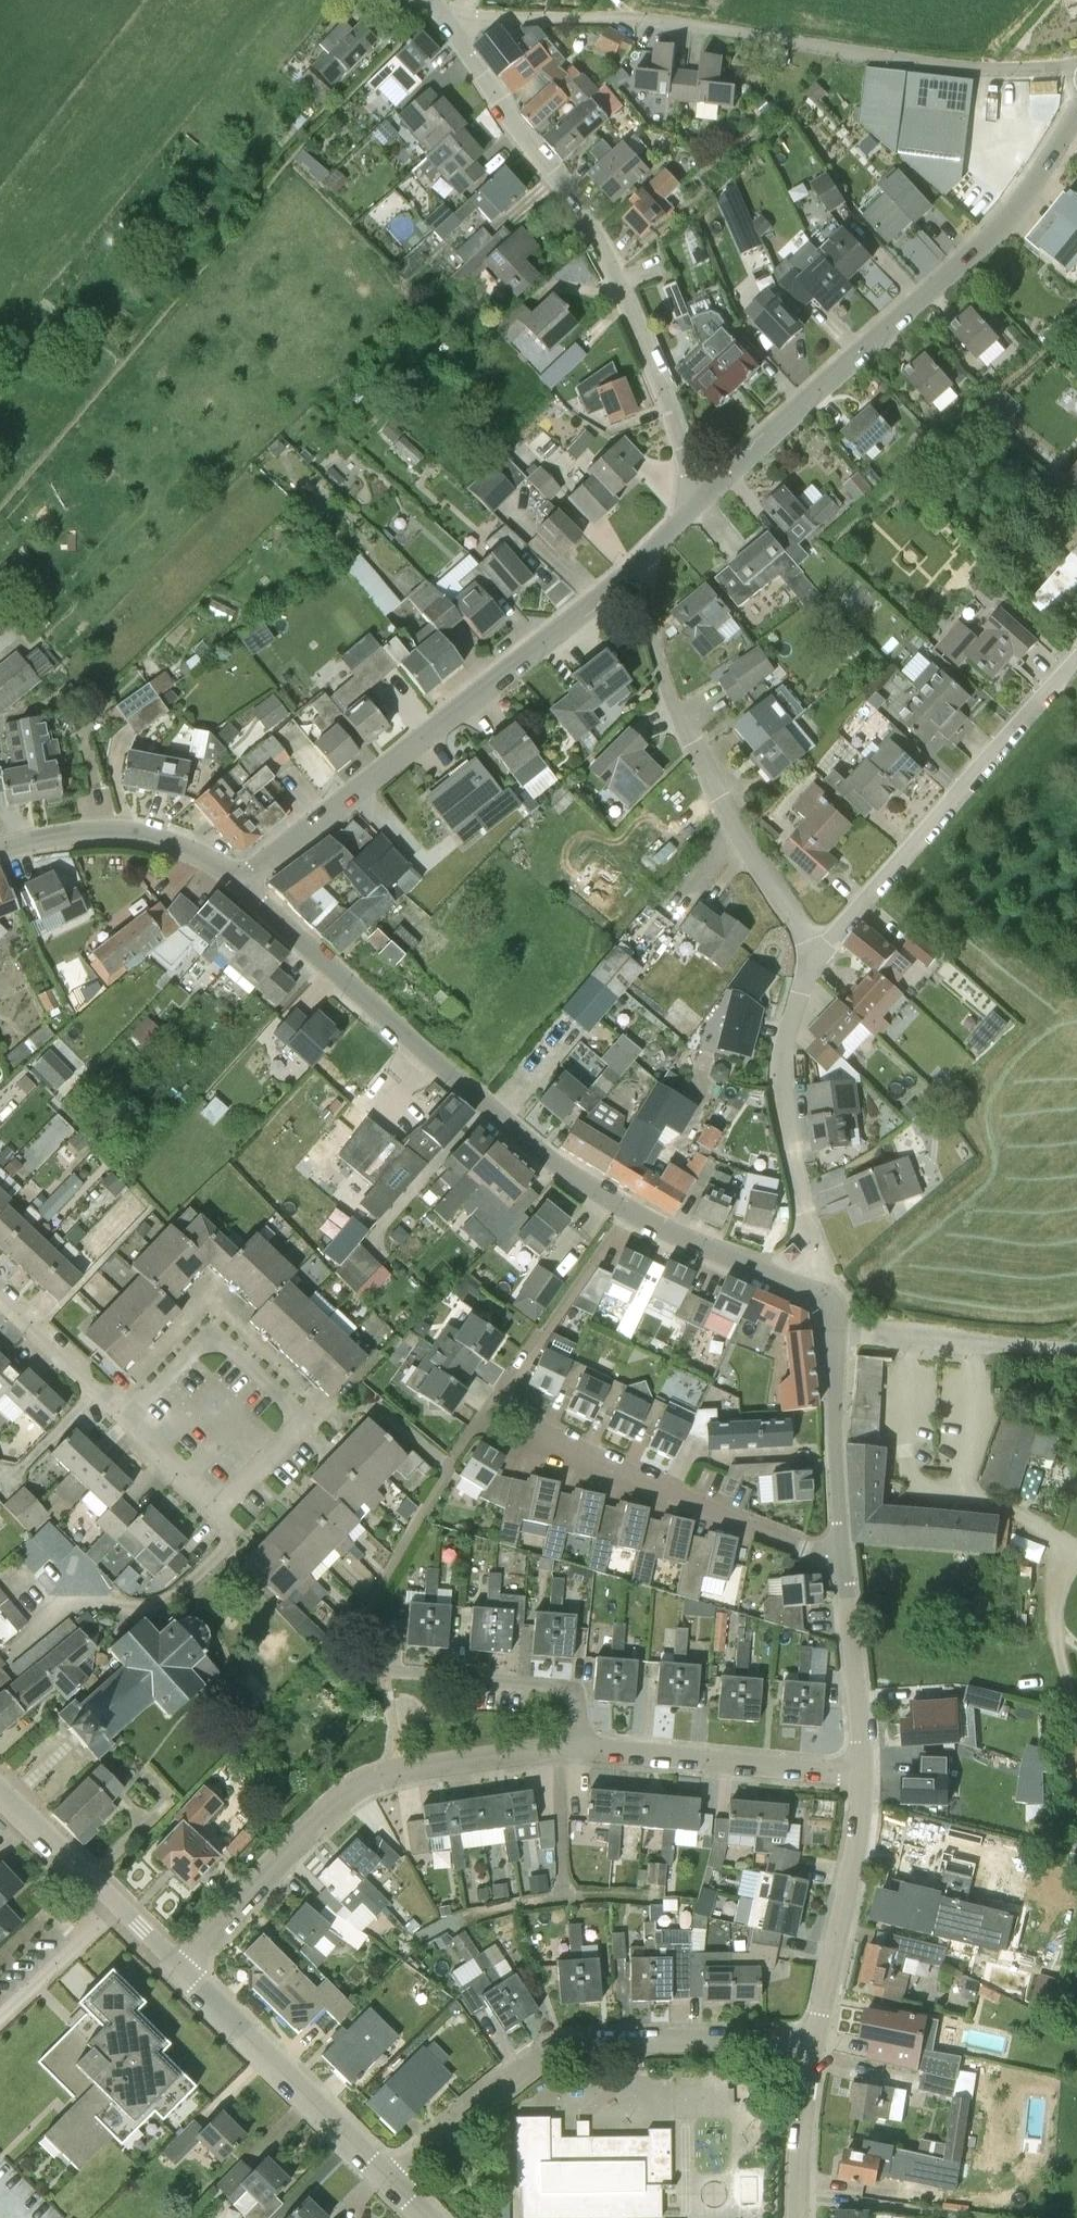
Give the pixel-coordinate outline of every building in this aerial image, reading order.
[(327,51),(313,65),(332,84),(345,70),(346,71),(376,39),(361,24),(352,32),(344,24),(329,40),(328,38),(321,45),(327,51)] [(502,28),(477,47),(500,77),(525,59),(537,49),(529,39),(526,35),(514,45),(504,32),(503,30),(504,30),(502,28)] [(523,28),(522,29),(526,35),(529,39),(537,49),(545,41),(548,39),(540,28),(523,28)] [(629,52),(634,43),(608,29),(598,49),(615,57),(621,48),(629,52)] [(418,32),(366,84),(374,92),(390,77),(408,96),(421,82),(415,76),(438,53),(418,32)] [(525,59),(500,77),(512,93),(529,80),(540,72),(554,60),(543,48),(550,42),(548,39),(545,41),(537,49),(525,59)] [(666,100),(682,101),(684,72),(673,71),(676,46),(657,44),(653,74),(633,72),(631,90),(667,94),(666,100)] [(687,74),(683,102),(734,107),(737,88),(719,86),(722,57),(703,55),(700,74),(687,73),(687,74)] [(523,114),(522,115),(535,130),(569,98),(564,93),(582,75),(574,67),(568,73),(567,74),(561,69),(554,60),(540,72),(556,84),(555,85),(523,114)] [(945,196),(961,181),(972,81),(867,68),(860,123),(945,196)] [(582,75),(564,93),(569,98),(572,101),(579,108),(591,97),(592,98),(600,91),(592,82),(584,73),(582,75)] [(618,74),(610,80),(616,86),(623,80),(618,74)] [(827,94),(817,83),(805,94),(816,105),(827,94)] [(579,108),(566,120),(585,142),(622,109),(604,87),(600,91),(592,98),(591,97),(579,108)] [(457,131),(458,130),(459,130),(463,126),(441,101),(432,108),(422,97),(429,92),(428,91),(400,117),(430,151),(432,153),(457,131)] [(375,128),(387,142),(397,133),(385,119),(375,128)] [(566,120),(544,140),(563,162),(585,142),(566,120)] [(426,159),(417,166),(430,181),(438,173),(458,195),(483,174),(472,162),(481,155),(464,136),(459,130),(458,130),(457,131),(432,153),(430,151),(424,157),(426,159)] [(623,142),(589,176),(614,204),(649,168),(623,142)] [(319,183),(328,174),(302,152),(294,161),(319,183)] [(503,169),(502,169),(474,194),(453,215),(434,232),(442,241),(478,207),(490,220),(523,192),(503,170),(503,169)] [(666,169),(647,187),(631,202),(637,208),(624,220),(642,240),(675,209),(667,200),(682,185),(666,169)] [(827,173),(812,182),(830,212),(846,203),(827,173)] [(866,217),(889,242),(903,229),(898,223),(906,215),(915,224),(931,208),(901,174),(883,190),(889,196),(866,217)] [(736,184),(718,202),(741,255),(765,246),(761,238),(753,221),(736,184)] [(1040,246),(1071,270),(1076,262),(1076,198),(1075,196),(1076,195),(1071,192),(1068,196),(1069,197),(1057,210),(1065,216),(1040,246)] [(434,231),(434,232),(453,215),(443,205),(424,222),(433,232),(434,231)] [(762,215),(753,221),(761,238),(773,227),(762,215)] [(454,253),(464,263),(464,264),(492,239),(481,228),(454,253)] [(817,250),(847,282),(872,259),(842,228),(818,249),(817,250)] [(464,263),(448,278),(460,290),(475,276),(485,266),(499,281),(503,278),(519,294),(536,278),(521,261),(537,247),(520,229),(513,236),(500,248),(492,239),(464,264),(464,263)] [(793,264),(777,280),(788,291),(802,307),(814,296),(828,311),(853,288),(847,282),(817,250),(818,249),(813,244),(793,264)] [(675,321),(689,315),(677,283),(663,288),(675,321)] [(751,311),(747,315),(780,350),(782,348),(802,329),(804,327),(793,316),(799,310),(786,297),(780,303),(770,293),(751,311)] [(566,310),(553,295),(531,316),(519,305),(494,328),(509,344),(525,329),(548,352),(576,325),(564,312),(566,310)] [(973,310),(951,330),(978,360),(979,359),(997,342),(1000,340),(973,310)] [(702,317),(692,321),(703,344),(704,343),(709,353),(740,387),(745,383),(749,379),(751,380),(758,374),(756,372),(760,369),(753,362),(761,355),(745,337),(737,344),(729,336),(727,328),(718,316),(712,314),(702,317)] [(699,395),(703,391),(719,408),(722,404),(724,405),(731,399),(730,397),(740,387),(709,353),(704,343),(703,344),(676,370),(699,395)] [(567,351),(543,374),(553,384),(561,377),(577,361),(567,351)] [(927,356),(905,376),(932,406),(954,386),(927,356)] [(611,364),(577,388),(580,396),(587,413),(601,408),(604,407),(610,424),(635,414),(621,379),(618,381),(611,364)] [(872,410),(845,435),(864,456),(891,430),(872,410)] [(911,438),(924,452),(934,442),(921,429),(911,438)] [(588,430),(570,447),(579,456),(597,439),(588,430)] [(423,456),(403,435),(394,444),(415,464),(423,456)] [(612,498),(635,477),(629,470),(642,458),(622,438),(585,472),(590,477),(612,498)] [(526,479),(502,454),(467,489),(492,514),(526,479)] [(1068,475),(1076,483),(1076,464),(1068,475)] [(561,489),(539,466),(526,478),(547,501),(548,502),(561,489)] [(859,474),(845,486),(856,498),(860,503),(874,491),(869,486),(859,474)] [(612,498),(590,477),(567,500),(593,525),(617,503),(612,498)] [(783,487),(762,506),(782,527),(772,536),(776,541),(796,564),(799,567),(810,556),(799,545),(811,534),(822,523),(823,524),(839,508),(829,498),(826,495),(824,497),(811,508),(801,497),(800,496),(796,501),(783,487)] [(581,536),(548,502),(547,501),(538,509),(547,520),(535,531),(560,557),(581,536)] [(1031,601),(1051,618),(1076,588),(1076,521),(1073,517),(1071,519),(1053,501),(1034,522),(1050,538),(1052,536),(1072,554),(1031,601)] [(911,509),(904,502),(897,508),(904,515),(911,509)] [(507,599),(516,591),(531,579),(512,558),(527,546),(504,525),(484,543),(492,553),(478,565),(497,588),(507,599)] [(796,565),(770,534),(716,579),(740,607),(780,575),(782,577),(796,565)] [(342,568),(384,617),(400,602),(360,554),(342,568)] [(481,639),(487,633),(504,618),(486,598),(497,588),(478,565),(458,583),(466,592),(451,605),(481,639)] [(803,573),(796,565),(782,577),(798,597),(805,605),(819,593),(801,574),(803,573)] [(406,597),(428,623),(440,636),(461,620),(444,599),(426,580),(406,597)] [(704,658),(725,641),(718,632),(733,619),(730,614),(731,614),(707,586),(695,596),(697,598),(691,603),(689,601),(674,613),(695,639),(691,643),(704,658)] [(854,597),(853,598),(866,612),(878,600),(876,599),(864,587),(854,597)] [(966,630),(945,654),(961,668),(970,658),(993,679),(1016,654),(1022,659),(1037,642),(1002,611),(987,628),(993,633),(982,645),(966,630)] [(411,638),(410,638),(413,641),(418,647),(413,651),(439,682),(443,679),(462,664),(440,636),(428,623),(411,638)] [(395,639),(382,649),(396,666),(398,668),(400,666),(424,695),(439,682),(413,651),(418,647),(413,641),(403,649),(395,639)] [(354,676),(333,694),(346,710),(340,714),(366,745),(387,727),(360,696),(392,669),(396,666),(382,649),(380,647),(376,650),(350,672),(354,676)] [(734,702),(774,671),(759,651),(719,681),(734,702)] [(41,682),(15,652),(0,664),(0,715),(41,682)] [(553,710),(567,727),(577,741),(600,723),(590,710),(627,681),(616,667),(605,654),(574,678),(586,692),(576,699),(573,695),(553,710)] [(919,654),(902,673),(915,684),(913,686),(923,695),(922,697),(958,729),(968,718),(959,710),(971,697),(933,663),(932,665),(919,654)] [(148,683),(115,706),(125,720),(157,697),(148,683)] [(157,697),(125,720),(136,735),(168,712),(165,708),(178,699),(171,689),(158,698),(157,697)] [(276,693),(254,710),(271,731),(292,714),(276,693)] [(313,748),(334,771),(358,751),(331,722),(340,714),(324,696),(312,706),(320,715),(312,722),(325,738),(313,748)] [(760,750),(783,732),(786,729),(791,725),(770,697),(738,727),(749,740),(751,739),(760,750)] [(922,697),(900,721),(927,746),(939,732),(948,740),(958,729),(922,697)] [(45,716),(19,721),(34,800),(47,798),(48,804),(61,802),(60,796),(62,795),(55,765),(61,764),(56,739),(49,740),(45,716)] [(976,725),(968,718),(958,729),(966,736),(976,725)] [(12,772),(0,775),(6,806),(34,800),(19,721),(4,723),(12,772)] [(193,729),(188,756),(203,758),(214,761),(226,750),(224,748),(239,734),(228,723),(214,738),(209,733),(193,729)] [(514,726),(489,745),(511,773),(523,788),(547,768),(536,754),(514,726)] [(760,750),(753,756),(760,763),(759,764),(774,782),(803,760),(808,756),(807,755),(786,729),(783,732),(760,750)] [(873,744),(862,755),(867,760),(870,762),(898,790),(901,793),(923,770),(914,761),(922,752),(897,729),(878,748),(873,744)] [(966,736),(958,729),(948,740),(956,747),(966,736)] [(613,746),(589,770),(605,786),(612,779),(633,801),(645,788),(661,773),(640,752),(645,746),(628,730),(613,746)] [(193,803),(213,826),(232,810),(226,803),(231,798),(228,796),(237,788),(238,790),(283,750),(271,735),(209,789),(197,800),(193,803)] [(273,778),(270,774),(290,757),(283,750),(238,790),(237,788),(228,796),(231,798),(226,803),(232,810),(213,826),(233,850),(244,851),(284,817),(273,806),(275,803),(263,787),(273,778)] [(128,755),(122,785),(152,791),(158,760),(128,755)] [(158,760),(152,791),(182,797),(187,766),(162,761),(158,760)] [(443,788),(428,800),(442,817),(454,832),(459,828),(468,840),(484,827),(475,815),(501,793),(473,760),(448,781),(449,783),(443,788)] [(836,772),(827,782),(859,813),(868,803),(878,812),(898,790),(870,762),(857,775),(853,771),(844,780),(836,772)] [(810,769),(800,780),(807,786),(817,775),(810,769)] [(808,820),(783,849),(821,883),(838,864),(826,853),(852,824),(825,800),(829,795),(815,782),(793,807),(808,820)] [(545,803),(558,815),(574,799),(560,786),(545,803)] [(306,856),(330,881),(342,873),(360,855),(364,850),(341,830),(306,856)] [(360,855),(342,873),(362,898),(373,887),(390,903),(392,904),(403,895),(394,884),(398,879),(410,868),(412,866),(380,833),(374,840),(364,850),(360,855)] [(268,885),(320,937),(348,910),(336,906),(326,915),(308,897),(330,881),(306,856),(268,885)] [(88,914),(76,890),(64,896),(53,873),(24,887),(40,920),(58,910),(64,924),(88,914)] [(19,905),(11,888),(5,890),(0,878),(0,914),(19,905)] [(390,903),(373,887),(362,898),(348,910),(364,928),(390,903)] [(177,931),(149,954),(171,972),(191,949),(198,955),(238,914),(214,893),(197,913),(177,896),(168,908),(165,912),(177,931)] [(748,931),(701,898),(679,930),(698,945),(694,951),(718,971),(748,931)] [(158,903),(125,929),(146,956),(149,954),(177,931),(165,912),(158,903)] [(364,928),(348,910),(320,937),(337,954),(364,928)] [(259,932),(238,914),(198,955),(210,965),(217,956),(228,966),(232,962),(259,932)] [(843,946),(844,946),(875,971),(879,976),(893,989),(895,987),(912,967),(898,955),(864,923),(843,946)] [(411,953),(419,944),(399,927),(392,935),(411,953)] [(107,986),(146,956),(125,929),(92,954),(95,959),(89,964),(107,986)] [(377,929),(369,938),(382,950),(377,955),(393,969),(398,963),(405,956),(377,929)] [(232,962),(228,966),(275,1006),(276,1004),(294,985),(276,969),(287,956),(259,932),(232,962)] [(915,933),(914,934),(905,945),(930,965),(940,954),(915,933)] [(616,949),(591,977),(618,999),(642,972),(616,949)] [(747,959),(735,977),(727,989),(730,990),(716,1049),(749,1056),(761,1009),(753,1004),(772,978),(748,960),(749,960),(747,959)] [(88,1002),(103,988),(86,970),(71,985),(88,1002)] [(875,971),(843,1005),(861,1023),(871,1032),(872,1034),(879,1040),(892,1026),(883,1018),(874,1010),(893,989),(879,976),(875,971)] [(586,1035),(618,999),(591,977),(560,1012),(586,1035)] [(56,987),(37,996),(46,1014),(49,1012),(51,1017),(60,1014),(58,1008),(65,1004),(56,987)] [(462,1009),(451,999),(440,1012),(453,1021),(462,1009)] [(820,1039),(807,1053),(819,1064),(829,1073),(843,1057),(836,1051),(861,1023),(843,1005),(839,1002),(812,1031),(820,1039)] [(294,1010),(272,1034),(285,1047),(282,1050),(294,1061),(297,1058),(309,1069),(341,1035),(316,1012),(307,1022),(294,1010)] [(1008,1024),(994,1012),(967,1042),(982,1055),(1008,1024)] [(45,1024),(28,1038),(37,1049),(54,1035),(45,1024)] [(562,1073),(538,1101),(562,1121),(575,1105),(589,1117),(601,1102),(600,1101),(619,1078),(632,1063),(642,1051),(622,1034),(612,1045),(600,1059),(608,1066),(607,1067),(591,1086),(582,1077),(575,1085),(562,1073)] [(14,1067),(30,1052),(23,1042),(5,1057),(14,1067)] [(56,1057),(41,1072),(58,1089),(73,1074),(56,1057)] [(815,1118),(811,1119),(815,1151),(837,1148),(851,1146),(848,1130),(860,1128),(858,1114),(861,1114),(857,1082),(861,1082),(861,1076),(847,1061),(843,1057),(829,1073),(819,1064),(822,1085),(811,1087),(815,1118)] [(601,1173),(633,1192),(644,1173),(646,1174),(652,1164),(650,1164),(661,1145),(654,1141),(663,1125),(679,1134),(695,1106),(667,1090),(658,1084),(655,1082),(627,1130),(601,1173)] [(366,1118),(337,1157),(376,1188),(362,1203),(380,1218),(442,1148),(443,1148),(474,1113),(448,1093),(447,1098),(449,1100),(411,1142),(405,1148),(366,1118)] [(560,1148),(601,1173),(627,1130),(623,1127),(624,1117),(601,1102),(589,1117),(579,1129),(573,1126),(560,1148)] [(710,1151),(720,1133),(706,1125),(696,1143),(710,1151)] [(441,1177),(430,1188),(443,1200),(453,1189),(493,1144),(475,1128),(444,1164),(449,1169),(441,1177)] [(495,1240),(523,1212),(538,1198),(527,1188),(536,1178),(496,1141),(493,1144),(453,1189),(443,1200),(435,1209),(446,1219),(460,1204),(495,1240)] [(667,1165),(646,1200),(673,1215),(706,1160),(696,1153),(691,1162),(689,1161),(682,1173),(668,1164),(667,1165)] [(907,1157),(844,1182),(851,1199),(863,1194),(865,1201),(861,1203),(868,1222),(891,1213),(888,1206),(922,1194),(907,1157)] [(715,1171),(702,1200),(699,1198),(692,1216),(721,1228),(734,1196),(724,1192),(730,1176),(715,1171)] [(99,1183),(114,1198),(125,1187),(110,1172),(99,1183)] [(48,1198),(35,1211),(42,1217),(47,1222),(84,1184),(72,1173),(48,1198)] [(741,1188),(735,1214),(744,1216),(742,1224),(768,1230),(770,1221),(775,1197),(774,1197),(778,1180),(746,1173),(742,1188),(741,1188)] [(29,1205),(17,1217),(5,1205),(9,1201),(0,1210),(0,1247),(0,1248),(35,1211),(48,1198),(41,1192),(28,1205),(29,1205)] [(9,1201),(0,1192),(0,1210),(9,1201)] [(568,1221),(545,1202),(531,1219),(523,1212),(495,1240),(496,1240),(493,1243),(507,1255),(519,1241),(538,1257),(568,1221)] [(367,1359),(372,1354),(373,1353),(366,1346),(359,1352),(285,1281),(294,1271),(252,1231),(233,1251),(187,1207),(130,1267),(139,1275),(84,1336),(123,1373),(124,1372),(121,1370),(130,1360),(133,1362),(152,1342),(150,1340),(158,1331),(161,1333),(161,1332),(159,1330),(168,1321),(170,1323),(180,1312),(171,1303),(180,1293),(178,1291),(187,1282),(189,1284),(190,1283),(188,1281),(197,1271),(199,1274),(210,1262),(220,1271),(218,1273),(228,1283),(231,1281),(240,1289),(238,1292),(239,1293),(241,1290),(250,1299),(248,1301),(258,1311),(249,1320),(260,1330),(262,1328),(271,1337),(269,1339),(270,1340),(272,1338),(281,1347),(279,1349),(299,1368),(301,1366),(311,1375),(309,1377),(309,1378),(311,1376),(321,1385),(319,1387),(329,1397),(366,1358),(367,1359)] [(30,1230),(42,1217),(35,1211),(0,1248),(20,1266),(42,1242),(30,1230)] [(424,1220),(429,1225),(437,1217),(431,1212),(424,1220)] [(144,1221),(136,1230),(143,1237),(151,1228),(144,1221)] [(66,1242),(73,1249),(86,1235),(85,1235),(75,1225),(62,1238),(66,1242)] [(399,1226),(390,1236),(400,1246),(410,1236),(409,1235),(402,1229),(399,1226)] [(39,1284),(73,1249),(66,1242),(54,1254),(42,1242),(20,1266),(39,1284)] [(359,1243),(335,1272),(355,1292),(380,1265),(359,1243)] [(781,1255),(789,1263),(799,1254),(792,1246),(781,1255)] [(68,1265),(79,1253),(73,1248),(73,1249),(39,1284),(58,1302),(81,1279),(68,1265)] [(623,1249),(611,1274),(606,1284),(607,1284),(633,1296),(629,1304),(644,1311),(651,1296),(655,1286),(641,1279),(650,1262),(623,1249)] [(655,1286),(651,1296),(677,1308),(673,1316),(687,1323),(699,1298),(685,1292),(694,1274),(667,1261),(655,1286)] [(539,1266),(520,1293),(543,1309),(562,1282),(539,1266)] [(597,1304),(607,1284),(606,1284),(611,1274),(598,1267),(579,1295),(580,1296),(597,1304)] [(285,1281),(293,1288),(300,1280),(292,1273),(285,1281)] [(736,1324),(753,1290),(726,1277),(713,1304),(699,1298),(687,1323),(701,1329),(710,1312),(736,1324)] [(753,1290),(739,1318),(756,1325),(757,1320),(773,1327),(772,1330),(785,1333),(789,1374),(779,1385),(782,1412),(816,1408),(805,1313),(765,1295),(753,1290)] [(448,1325),(433,1347),(462,1367),(472,1353),(486,1362),(503,1337),(471,1315),(459,1332),(448,1325)] [(423,1337),(427,1332),(426,1326),(421,1322),(414,1331),(423,1337)] [(542,1353),(527,1384),(554,1397),(560,1385),(569,1362),(570,1360),(577,1345),(552,1334),(540,1352),(542,1353)] [(425,1350),(429,1344),(421,1338),(417,1344),(425,1350)] [(433,1347),(406,1386),(430,1402),(430,1410),(442,1410),(449,1415),(466,1390),(462,1387),(453,1381),(462,1367),(433,1347)] [(858,1382),(856,1418),(881,1419),(882,1384),(885,1384),(886,1353),(859,1352),(858,1382)] [(20,1375),(0,1356),(0,1357),(0,1396),(2,1394),(20,1375)] [(569,1362),(560,1385),(574,1391),(565,1409),(592,1422),(600,1404),(612,1380),(570,1360),(569,1362)] [(2,1394),(21,1412),(45,1387),(26,1369),(20,1375),(2,1394)] [(612,1380),(600,1404),(614,1411),(606,1428),(632,1441),(641,1424),(640,1423),(648,1406),(622,1394),(626,1386),(612,1380)] [(40,1430),(65,1406),(45,1387),(21,1412),(40,1430)] [(640,1423),(641,1424),(655,1430),(646,1448),(673,1460),(685,1435),(689,1426),(663,1413),(667,1406),(652,1398),(648,1406),(640,1423)] [(697,1410),(689,1426),(685,1435),(707,1445),(707,1449),(790,1445),(789,1422),(717,1425),(716,1409),(697,1410)] [(341,1556),(354,1542),(346,1535),(359,1522),(351,1515),(363,1503),(371,1510),(384,1496),(376,1489),(396,1469),(406,1479),(417,1468),(425,1476),(431,1469),(412,1450),(406,1456),(368,1419),(310,1479),(318,1486),(243,1563),(283,1601),(275,1609),(296,1630),(307,1617),(294,1604),(286,1596),(295,1587),(303,1595),(315,1582),(308,1575),(333,1549),(341,1556)] [(1016,1497),(1030,1454),(1038,1431),(1003,1420),(982,1486),(1016,1497)] [(52,1453),(50,1456),(68,1472),(70,1470),(92,1446),(74,1429),(52,1453)] [(1038,1431),(1030,1454),(1055,1461),(1062,1438),(1038,1431)] [(505,1508),(512,1479),(494,1475),(505,1458),(479,1443),(473,1453),(470,1452),(463,1463),(466,1465),(459,1475),(484,1490),(480,1498),(505,1508)] [(70,1470),(68,1472),(87,1490),(89,1488),(111,1465),(92,1446),(70,1470)] [(1006,1553),(1006,1552),(1011,1520),(1000,1518),(881,1508),(885,1448),(849,1446),(855,1541),(996,1552),(996,1554),(1006,1553)] [(809,1471),(789,1472),(789,1463),(730,1465),(720,1491),(734,1497),(741,1478),(771,1475),(772,1482),(773,1504),(786,1503),(786,1505),(799,1504),(799,1501),(811,1500),(809,1471)] [(82,1500),(81,1501),(100,1518),(97,1521),(107,1531),(130,1507),(120,1498),(132,1485),(111,1465),(89,1488),(87,1490),(89,1492),(82,1500)] [(526,1482),(512,1479),(505,1508),(497,1543),(515,1547),(521,1519),(549,1525),(556,1492),(559,1483),(537,1477),(535,1484),(528,1482),(529,1479),(527,1478),(526,1482)] [(49,1514),(24,1486),(14,1496),(38,1523),(49,1514)] [(571,1495),(556,1492),(549,1525),(542,1556),(559,1560),(566,1532),(593,1538),(601,1505),(603,1496),(581,1491),(580,1497),(573,1495),(574,1492),(572,1491),(571,1495)] [(38,1523),(14,1496),(4,1506),(28,1532),(38,1523)] [(610,1545),(638,1551),(646,1518),(648,1509),(626,1503),(624,1510),(617,1508),(618,1505),(616,1504),(616,1508),(601,1505),(593,1538),(586,1569),(604,1573),(610,1545)] [(139,1516),(130,1507),(107,1531),(117,1540),(116,1542),(135,1560),(168,1525),(148,1506),(139,1516)] [(655,1558),(683,1564),(689,1535),(693,1521),(670,1516),(669,1523),(662,1521),(663,1518),(661,1517),(660,1521),(646,1518),(638,1551),(631,1582),(648,1586),(655,1558)] [(168,1525),(135,1560),(153,1578),(163,1587),(164,1585),(186,1563),(177,1553),(187,1543),(168,1525)] [(703,1576),(727,1582),(737,1539),(714,1534),(713,1540),(706,1538),(706,1535),(705,1535),(704,1538),(689,1535),(683,1564),(676,1595),(697,1600),(703,1576)] [(426,1569),(425,1586),(437,1587),(438,1569),(426,1569)] [(487,1593),(499,1594),(501,1574),(489,1572),(487,1593)] [(1024,1572),(1024,1593),(1033,1593),(1033,1573),(1024,1572)] [(122,1573),(112,1582),(122,1592),(130,1596),(138,1589),(132,1583),(122,1573)] [(792,1577),(780,1578),(781,1596),(767,1597),(762,1603),(763,1621),(808,1633),(808,1632),(803,1630),(801,1606),(820,1604),(818,1575),(806,1576),(805,1573),(792,1574),(792,1577)] [(552,1577),(550,1595),(562,1596),(562,1592),(564,1578),(552,1577)] [(316,1582),(310,1589),(320,1599),(326,1593),(316,1582)] [(436,1605),(437,1587),(425,1586),(423,1604),(409,1603),(406,1646),(426,1647),(429,1604),(436,1605)] [(16,1632),(27,1622),(0,1590),(0,1646),(16,1632)] [(471,1607),(468,1650),(488,1652),(490,1611),(498,1611),(498,1599),(499,1594),(487,1593),(486,1608),(471,1607)] [(523,1624),(525,1597),(499,1594),(498,1599),(498,1611),(490,1611),(488,1652),(509,1654),(512,1624),(523,1624)] [(560,1614),(562,1596),(550,1595),(548,1613),(534,1612),(531,1655),(552,1657),(555,1613),(560,1614)] [(449,1606),(436,1605),(429,1604),(426,1647),(447,1649),(449,1606)] [(722,1653),(725,1613),(728,1613),(728,1610),(717,1607),(717,1613),(714,1652),(722,1653)] [(575,1615),(560,1614),(555,1613),(552,1657),(572,1658),(575,1615)] [(75,1702),(58,1716),(69,1728),(68,1729),(85,1749),(86,1747),(97,1760),(114,1745),(109,1740),(154,1701),(168,1717),(197,1692),(202,1698),(223,1679),(202,1655),(205,1650),(207,1646),(208,1640),(207,1635),(206,1631),(203,1627),(199,1623),(195,1621),(190,1620),(184,1620),(179,1622),(175,1625),(170,1618),(166,1621),(170,1626),(157,1636),(143,1620),(109,1650),(124,1667),(79,1706),(75,1702)] [(625,1623),(613,1623),(611,1640),(623,1641),(625,1623)] [(8,1667),(19,1681),(72,1639),(61,1625),(8,1667)] [(675,1627),(674,1645),(686,1646),(688,1628),(675,1627)] [(19,1681),(0,1696),(0,1730),(23,1711),(22,1711),(53,1685),(67,1700),(87,1682),(75,1669),(98,1649),(82,1631),(72,1639),(19,1681)] [(622,1659),(623,1641),(611,1640),(610,1658),(596,1657),(592,1700),(613,1702),(616,1659),(622,1659)] [(736,1658),(748,1660),(749,1641),(744,1641),(737,1641),(736,1658)] [(685,1664),(686,1646),(674,1645),(672,1663),(658,1662),(655,1705),(675,1707),(678,1664),(685,1664)] [(798,1664),(810,1665),(812,1647),(800,1646),(798,1664)] [(736,1658),(734,1677),(720,1676),(717,1719),(737,1721),(741,1677),(746,1678),(748,1660),(736,1658)] [(636,1660),(622,1659),(616,1659),(613,1702),(633,1704),(636,1660)] [(699,1665),(685,1664),(678,1664),(675,1707),(695,1708),(699,1665)] [(809,1683),(810,1665),(798,1664),(797,1682),(783,1682),(779,1724),(800,1725),(803,1682),(809,1683)] [(11,1681),(1,1668),(0,1669),(0,1690),(11,1681)] [(762,1679),(746,1678),(741,1677),(737,1721),(758,1722),(762,1679)] [(823,1684),(809,1683),(803,1682),(800,1725),(820,1727),(823,1684)] [(999,1714),(1004,1694),(968,1685),(964,1706),(999,1714)] [(232,1701),(239,1709),(246,1703),(239,1695),(232,1701)] [(914,1721),(904,1722),(906,1745),(942,1743),(942,1744),(961,1743),(958,1700),(913,1703),(914,1721)] [(904,1803),(951,1804),(952,1754),(922,1753),(922,1777),(904,1777),(904,1803)] [(53,1813),(52,1814),(83,1845),(97,1831),(95,1830),(117,1808),(111,1802),(124,1789),(101,1766),(89,1778),(53,1813)] [(174,1818),(181,1825),(153,1853),(154,1854),(153,1861),(161,1868),(167,1867),(189,1888),(218,1857),(195,1834),(224,1804),(204,1786),(174,1818)] [(606,1860),(612,1860),(617,1792),(590,1789),(589,1804),(588,1804),(585,1824),(608,1826),(606,1860)] [(519,1861),(514,1826),(536,1823),(540,1848),(554,1846),(553,1820),(538,1822),(530,1790),(503,1794),(513,1862),(519,1861)] [(617,1792),(612,1860),(618,1861),(621,1825),(643,1828),(645,1794),(617,1792)] [(507,1863),(513,1862),(503,1794),(476,1798),(481,1831),(501,1828),(507,1863)] [(670,1830),(673,1796),(645,1794),(643,1828),(662,1830),(670,1830)] [(670,1830),(662,1830),(661,1848),(673,1849),(674,1831),(698,1832),(699,1814),(699,1813),(698,1813),(699,1799),(673,1796),(670,1830)] [(465,1869),(460,1834),(481,1831),(476,1798),(449,1802),(459,1870),(465,1869)] [(720,1869),(721,1865),(727,1843),(739,1844),(739,1835),(756,1836),(758,1804),(730,1801),(728,1819),(715,1818),(713,1839),(707,1863),(706,1866),(712,1867),(720,1869)] [(424,1819),(406,1822),(410,1843),(411,1855),(429,1852),(429,1851),(450,1848),(454,1870),(459,1870),(449,1802),(422,1806),(424,1819)] [(758,1804),(756,1836),(755,1852),(768,1854),(770,1846),(773,1846),(782,1848),(783,1839),(786,1806),(758,1804)] [(1069,1831),(1076,1832),(1076,1807),(1069,1808),(1069,1831)] [(883,1890),(875,1920),(884,1922),(927,1932),(1008,1950),(1010,1951),(1014,1936),(1022,1937),(1024,1938),(1028,1915),(1016,1912),(969,1902),(975,1875),(983,1838),(949,1830),(939,1873),(946,1875),(942,1892),(894,1881),(891,1892),(883,1890)] [(251,1839),(243,1832),(227,1848),(235,1856),(251,1839)] [(355,1839),(337,1857),(361,1881),(357,1885),(369,1898),(377,1890),(365,1878),(367,1876),(380,1862),(388,1870),(399,1857),(393,1851),(377,1836),(365,1848),(355,1839)] [(782,1848),(773,1846),(770,1846),(768,1854),(767,1860),(795,1866),(798,1852),(782,1848)] [(661,1848),(660,1861),(660,1864),(665,1864),(672,1865),(673,1849),(661,1848)] [(336,1858),(317,1878),(344,1905),(335,1914),(347,1923),(360,1932),(385,1906),(389,1902),(377,1890),(369,1898),(357,1885),(361,1881),(337,1857),(336,1858)] [(753,1898),(800,1908),(805,1881),(792,1879),(795,1866),(767,1860),(764,1873),(758,1871),(753,1898)] [(21,1922),(4,1904),(23,1887),(0,1862),(0,1942),(21,1922)] [(646,1871),(645,1885),(646,1885),(648,1885),(663,1886),(665,1864),(660,1864),(647,1863),(646,1871)] [(495,1878),(496,1895),(512,1894),(511,1877),(495,1878)] [(694,1913),(708,1917),(715,1891),(701,1887),(694,1913)] [(793,1936),(800,1908),(753,1898),(749,1917),(747,1926),(753,1928),(751,1935),(750,1940),(778,1945),(780,1933),(793,1936)] [(663,1901),(663,1906),(663,1912),(677,1912),(677,1901),(663,1901)] [(347,1923),(335,1914),(325,1905),(317,1914),(304,1903),(284,1926),(305,1945),(299,1951),(316,1968),(341,1938),(357,1950),(367,1936),(360,1932),(347,1923)] [(706,1916),(692,1913),(691,1927),(705,1929),(706,1916)] [(655,1922),(649,1922),(643,1922),(643,1938),(655,1938),(655,1922)] [(574,1924),(568,1924),(569,1941),(581,1940),(579,1923),(574,1924)] [(463,1931),(450,1939),(461,1956),(465,1962),(473,1957),(478,1954),(473,1947),(463,1931)] [(624,1932),(621,1932),(611,1932),(612,1959),(625,1959),(624,1932)] [(296,1967),(262,1934),(243,1953),(263,1973),(262,1973),(252,1973),(252,1988),(298,2034),(323,2010),(336,2023),(354,2005),(343,1994),(342,1995),(326,1978),(310,1993),(290,1973),(296,1967)] [(446,1935),(435,1942),(441,1950),(451,1943),(446,1935)] [(869,1944),(860,1982),(877,1986),(874,1996),(896,2000),(904,2003),(911,1973),(903,1971),(906,1958),(918,1960),(945,1966),(945,1964),(949,1947),(922,1941),(903,1937),(900,1951),(891,1949),(869,1944)] [(625,1963),(625,1978),(630,1978),(630,2001),(652,2001),(651,1956),(656,1956),(656,1942),(655,1938),(643,1938),(643,1947),(630,1947),(630,1957),(630,1963),(625,1963)] [(571,1961),(556,1962),(561,2004),(581,2003),(577,1960),(583,1960),(583,1957),(582,1949),(582,1946),(581,1941),(581,1940),(569,1941),(569,1942),(570,1957),(571,1961)] [(773,1970),(778,1945),(750,1940),(748,1953),(730,1954),(730,1955),(731,2001),(758,2000),(758,1970),(773,1970)] [(656,1956),(651,1956),(652,2001),(671,2001),(689,2001),(689,1997),(689,1990),(689,1953),(689,1943),(668,1943),(661,1942),(656,1942),(656,1956)] [(583,1960),(577,1960),(581,2003),(601,2001),(596,1948),(582,1949),(583,1957),(583,1960)] [(478,1954),(473,1957),(483,1973),(493,1967),(482,1951),(478,1954)] [(689,1990),(702,1990),(702,2001),(731,2001),(730,1955),(730,1954),(730,1952),(689,1953),(689,1990)] [(504,1961),(493,1968),(502,1981),(496,1985),(521,2021),(538,2010),(504,1961)] [(462,1986),(457,1990),(474,2016),(487,2007),(503,2032),(521,2021),(496,1985),(502,1981),(493,1968),(493,1967),(483,1973),(462,1986)] [(153,2112),(162,2120),(195,2086),(161,2052),(170,2044),(137,2011),(145,2003),(111,1969),(77,2003),(87,2012),(78,2021),(81,2023),(73,2030),(71,2028),(37,2062),(77,2101),(43,2135),(78,2170),(112,2136),(120,2145),(153,2112)] [(1034,1989),(1029,2006),(1052,2014),(1058,1996),(1034,1989)] [(368,2009),(321,2055),(351,2085),(397,2035),(368,2009)] [(867,2010),(862,2038),(873,2040),(869,2060),(923,2072),(958,2080),(962,2057),(921,2049),(923,2037),(925,2037),(926,2033),(924,2033),(927,2018),(901,2013),(901,2016),(867,2010)] [(422,2047),(370,2102),(394,2127),(427,2094),(430,2097),(451,2077),(422,2047)] [(923,2072),(919,2089),(954,2097),(958,2080),(923,2072)] [(878,2118),(890,2120),(896,2091),(870,2085),(871,2081),(856,2077),(852,2101),(855,2102),(852,2118),(877,2122),(878,2118)] [(954,2097),(944,2155),(944,2159),(961,2162),(971,2101),(954,2097)] [(169,2143),(158,2155),(169,2165),(196,2138),(221,2163),(245,2136),(221,2112),(199,2132),(190,2123),(169,2143)] [(661,2189),(674,2189),(674,2185),(671,2185),(671,2176),(670,2129),(648,2129),(648,2136),(617,2137),(560,2136),(560,2118),(549,2118),(549,2117),(515,2117),(516,2187),(521,2187),(522,2217),(661,2217),(661,2189)] [(842,2163),(840,2173),(842,2174),(842,2178),(877,2185),(888,2176),(938,2186),(944,2159),(920,2153),(904,2149),(896,2147),(867,2140),(864,2154),(847,2150),(845,2163),(842,2163)] [(241,2160),(214,2187),(233,2204),(246,2190),(258,2201),(243,2217),(244,2217),(268,2217),(282,2203),(275,2196),(290,2181),(266,2157),(252,2171),(241,2160)] [(306,2197),(284,2217),(327,2217),(306,2197)]
